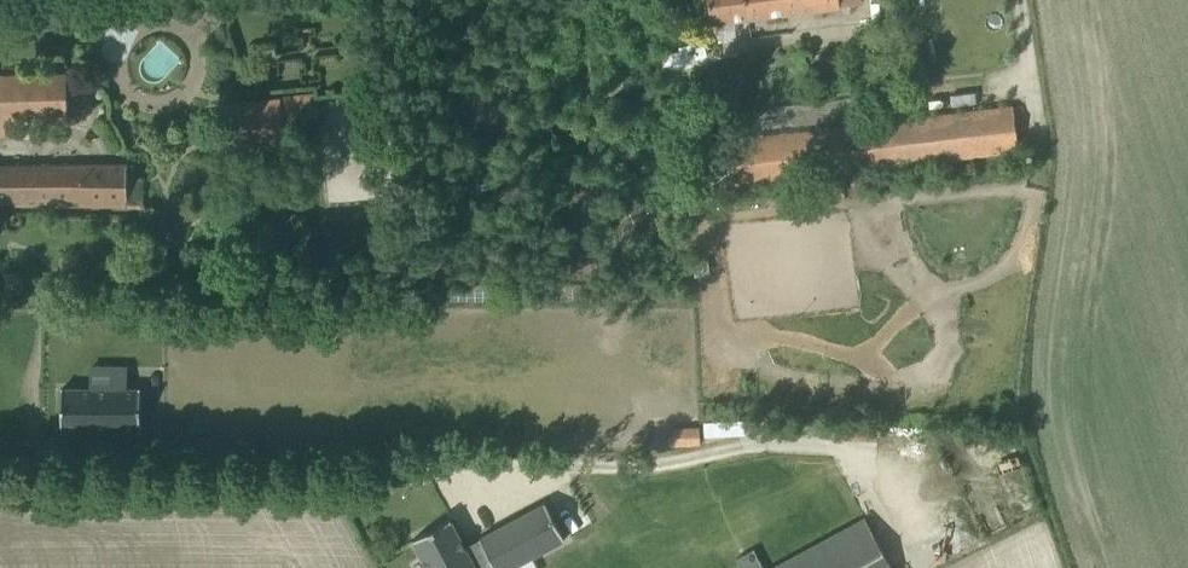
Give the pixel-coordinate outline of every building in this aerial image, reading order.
[(712,21),(767,14),(765,0),(709,0),(712,21)] [(767,14),(862,2),(861,0),(765,0),(767,14)] [(67,73),(0,75),(0,136),(5,136),(5,118),(68,116),(67,73)] [(268,95),(220,100),(225,144),(273,139),(273,133),(320,127),(316,93),(269,98),(268,95)] [(1012,102),(729,137),(735,186),(1018,150),(1012,102)] [(13,202),(14,206),(125,205),(125,163),(0,165),(0,202),(13,202)] [(254,245),(263,256),(277,274),(301,254),(288,237),(278,226),(254,245)] [(62,388),(62,428),(141,429),(141,388),(127,388),(91,388),(62,388)] [(687,445),(687,427),(669,427),(670,445),(687,445)] [(465,546),(451,520),(450,519),(413,539),(428,567),(492,567),(495,566),(496,567),(510,567),(533,556),(565,539),(546,503),(480,538),(482,542),(467,550),(465,546)] [(864,515),(764,567),(753,547),(736,556),(743,567),(892,567),(864,515)]
